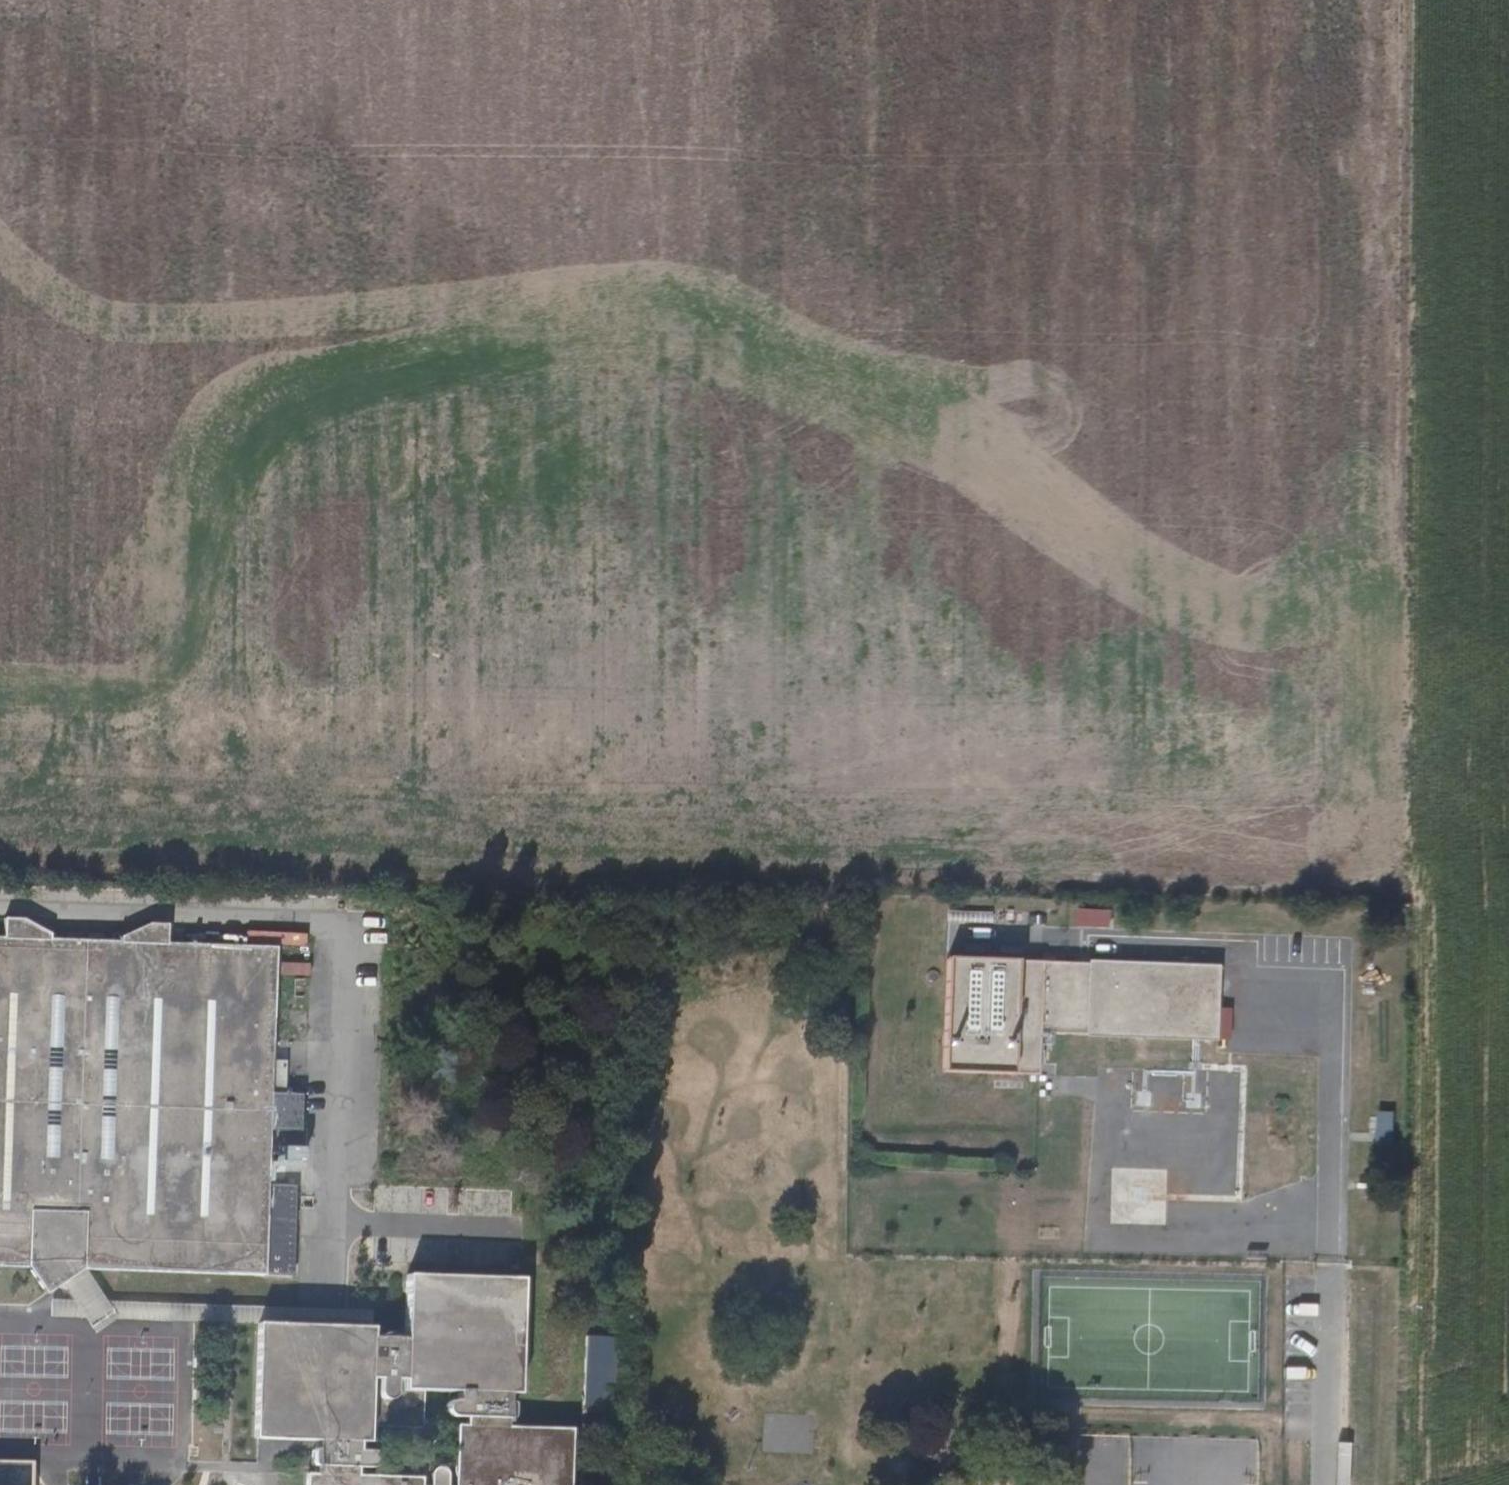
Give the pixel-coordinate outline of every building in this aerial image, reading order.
[(266,1267),(266,1176),(272,942),(0,934),(0,1260),(64,1262),(86,1262),(266,1267)] [(1078,1039),(1084,1039),(1088,963),(1081,963),(1082,966),(941,960),(937,1074),(1032,1079),(1033,1035),(1078,1036),(1078,1039)] [(1088,963),(1084,1039),(1210,1043),(1214,967),(1088,963)] [(266,1176),(266,1267),(296,1267),(297,1176),(266,1176)] [(85,1305),(86,1262),(64,1262),(64,1304),(85,1305)] [(252,1322),(252,1434),(268,1434),(365,1436),(365,1449),(313,1447),(313,1461),(321,1461),(321,1476),(303,1475),(303,1484),(450,1484),(450,1466),(438,1465),(438,1423),(425,1423),(424,1477),(365,1476),(365,1463),(374,1462),(374,1447),(398,1447),(399,1425),(369,1424),(369,1372),(379,1374),(378,1392),(395,1392),(396,1374),(403,1374),(403,1383),(463,1383),(464,1395),(445,1397),(446,1409),(515,1411),(515,1397),(508,1396),(508,1386),(522,1385),(523,1276),(406,1272),(405,1331),(396,1331),(396,1326),(381,1326),(381,1331),(379,1331),(371,1331),(371,1323),(252,1322)] [(370,1320),(370,1309),(287,1307),(287,1318),(370,1320)] [(584,1333),(582,1402),(598,1402),(600,1333),(584,1333)] [(574,1427),(463,1426),(462,1484),(573,1484),(574,1427)] [(31,1484),(31,1463),(0,1462),(0,1484),(31,1484)]
